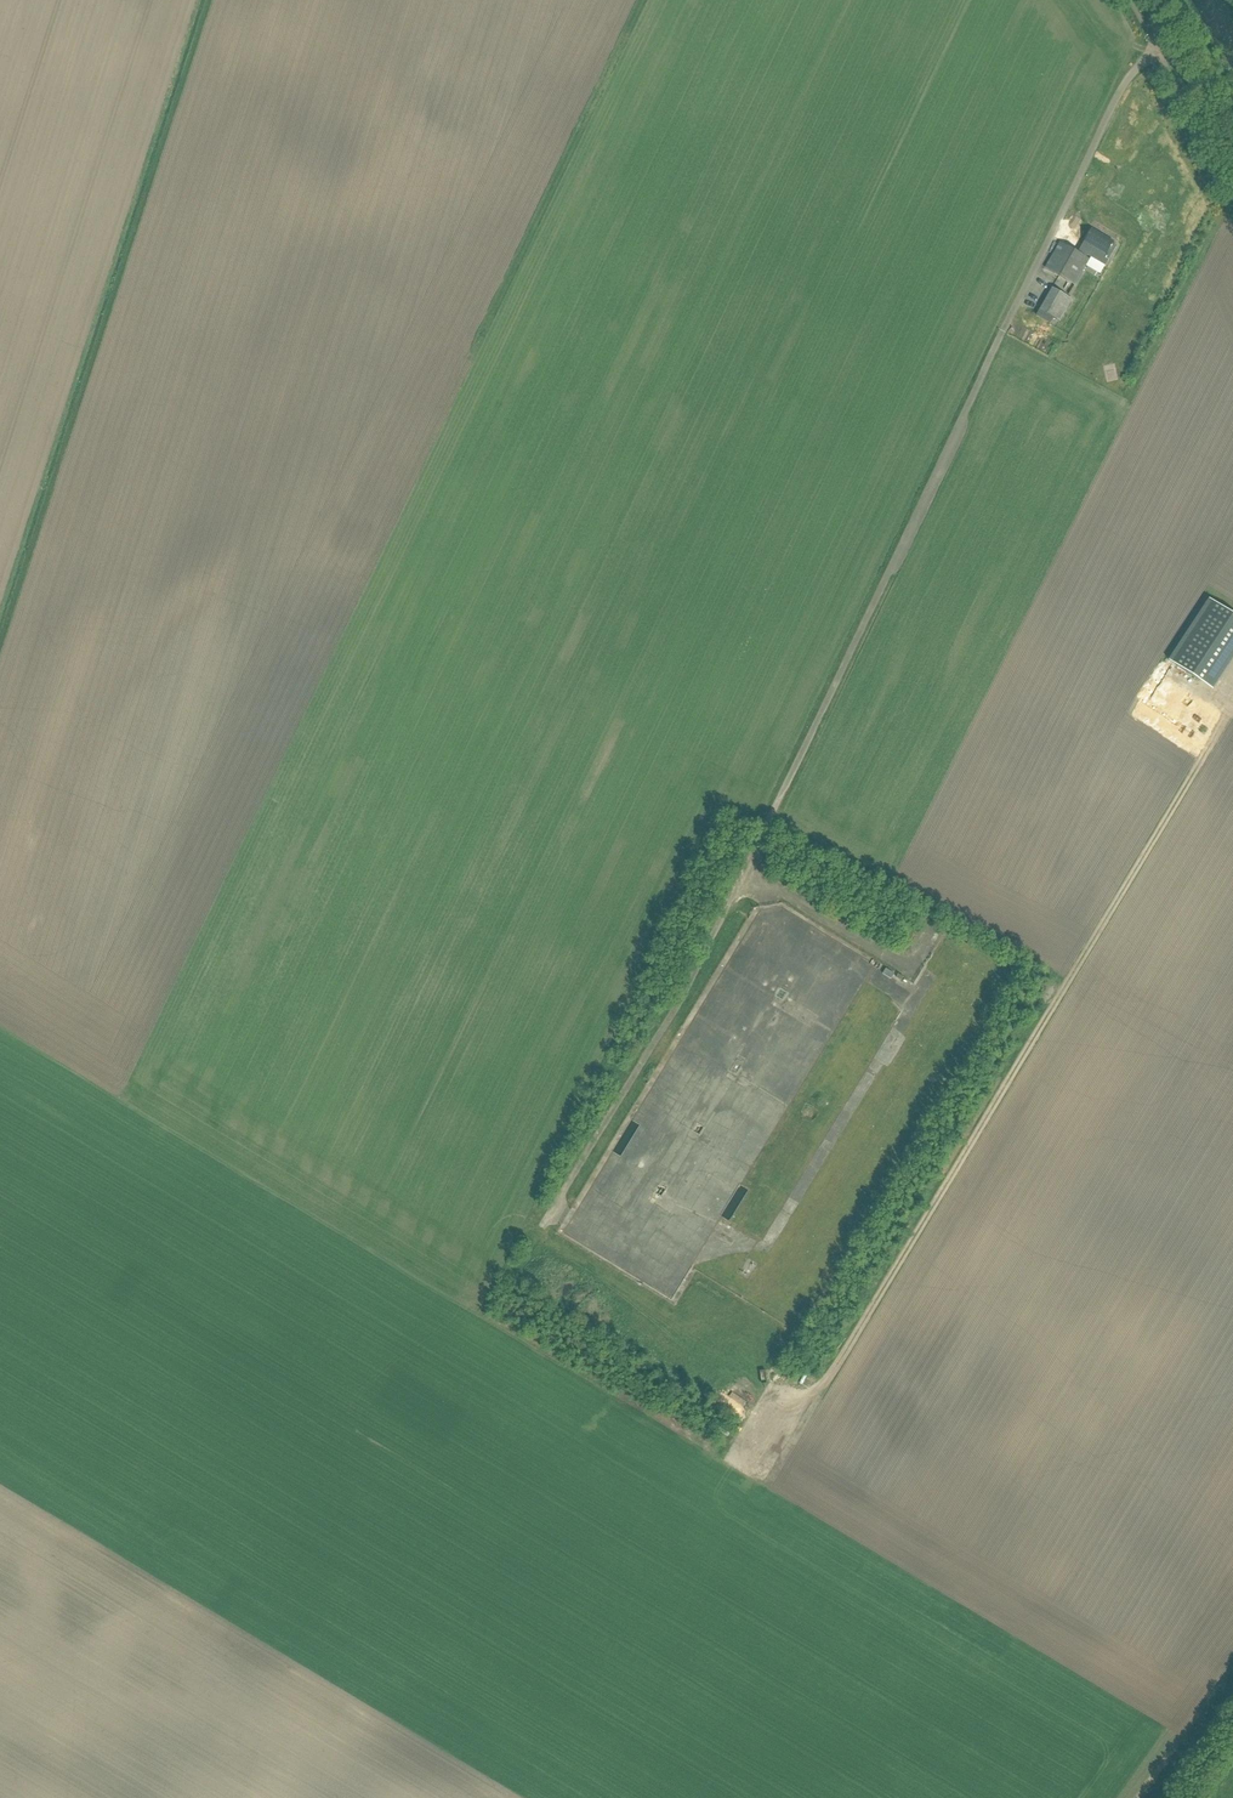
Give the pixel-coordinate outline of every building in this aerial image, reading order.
[(1114,242),(1093,230),(1080,254),(1062,244),(1047,269),(1075,286),(1090,260),(1087,258),(1093,248),(1107,255),(1114,242)] [(1072,299),(1052,288),(1040,310),(1060,321),(1072,299)] [(1140,700),(1171,721),(1197,680),(1232,626),(1232,616),(1207,599),(1167,660),(1140,700)] [(1232,660),(1232,633),(1221,654),(1217,651),(1214,657),(1217,658),(1204,681),(1217,688),(1232,660)]
